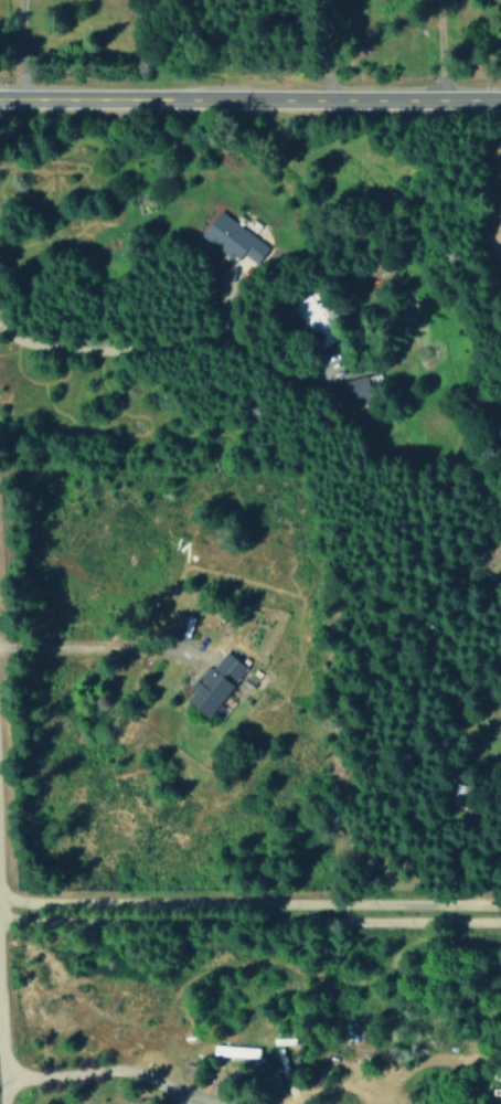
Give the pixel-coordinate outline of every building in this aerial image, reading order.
[(235,262),(242,253),(255,263),(268,246),(219,209),(200,235),(235,262)] [(292,305),(318,349),(339,337),(328,319),(331,317),(321,299),(315,302),(310,294),(292,305)] [(342,405),(372,396),(366,374),(336,383),(342,405)] [(207,718),(247,667),(223,649),(192,689),(193,690),(185,700),(207,718)] [(212,1055),(258,1057),(258,1047),(212,1045),(212,1055)]
